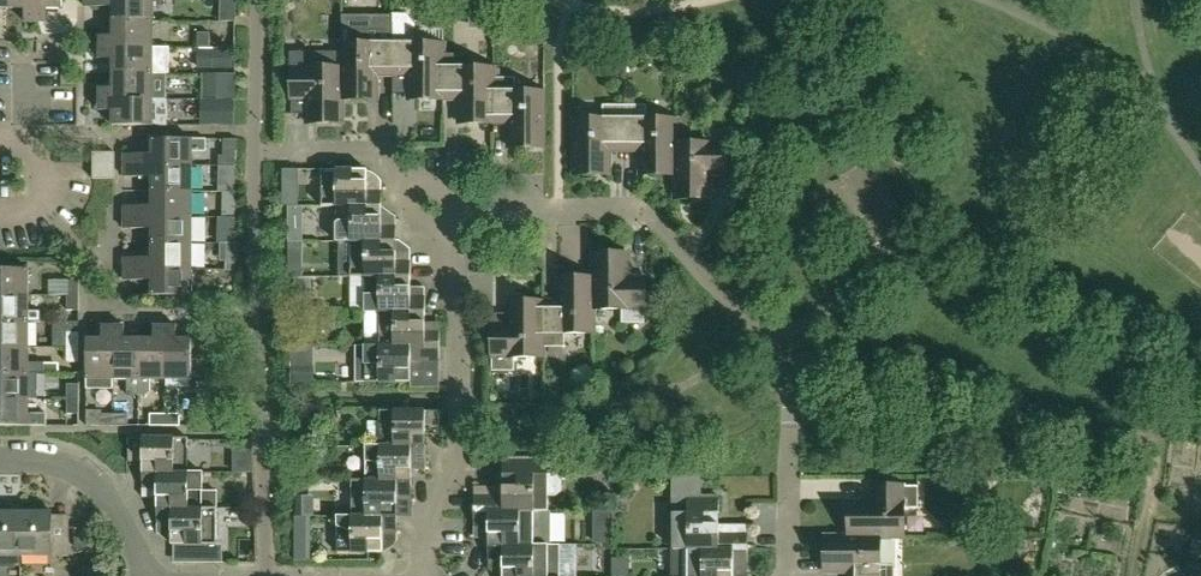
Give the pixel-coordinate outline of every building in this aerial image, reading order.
[(10,0),(0,0),(0,8),(10,8),(10,0)] [(36,0),(10,0),(10,8),(25,8),(25,22),(36,22),(36,0)] [(63,0),(36,0),(36,22),(48,22),(48,9),(63,9),(63,0)] [(154,0),(85,0),(85,7),(114,7),(114,22),(154,22),(154,0)] [(236,0),(221,0),(221,9),(236,9),(236,0)] [(393,76),(393,14),(370,15),(371,30),(371,45),(341,45),(342,68),(343,68),(343,100),(344,100),(379,100),(378,76),(393,76)] [(444,54),(445,54),(445,45),(415,45),(414,30),(415,24),(406,14),(393,14),(393,76),(409,76),(409,100),(444,100),(444,54)] [(153,48),(154,22),(114,22),(114,36),(100,36),(100,47),(153,48)] [(210,33),(198,33),(198,48),(210,48),(210,33)] [(170,48),(153,48),(100,47),(100,59),(113,59),(113,73),(167,73),(170,73),(170,48)] [(235,68),(235,49),(207,49),(207,68),(235,68)] [(343,68),(342,68),(314,69),(314,54),(292,54),(292,100),(308,100),(308,124),(344,123),(344,100),(343,100),(343,68)] [(494,78),(495,78),(495,68),(466,69),(466,54),(445,54),(444,54),(444,100),(459,100),(459,124),(494,124),(494,78)] [(153,99),(167,99),(167,73),(113,73),(113,88),(100,88),(100,99),(153,99)] [(545,148),(545,93),(516,93),(516,78),(495,78),(494,78),(494,124),(509,124),(509,148),(545,148)] [(232,98),(232,79),(211,79),(211,98),(232,98)] [(168,99),(167,99),(153,99),(100,99),(100,111),(113,111),(113,126),(125,126),(168,126),(168,99)] [(235,126),(235,99),(206,99),(206,107),(213,107),(214,125),(235,126)] [(609,175),(609,151),(625,151),(624,105),(602,105),(602,119),(573,120),(574,175),(609,175)] [(675,144),(676,144),(676,120),(647,120),(647,105),(624,105),(625,151),(640,151),(640,175),(675,175),(675,144)] [(727,175),(726,129),(704,129),(704,144),(676,144),(675,144),(675,175),(675,199),(711,199),(710,175),(727,175)] [(193,166),(193,151),(206,151),(206,139),(193,140),(153,139),(153,155),(125,154),(125,166),(193,166)] [(115,152),(93,152),(93,179),(114,179),(115,179),(115,152)] [(193,192),(193,166),(125,166),(125,177),(153,177),(153,192),(193,192)] [(298,185),(298,170),(298,169),(283,169),(283,170),(283,185),(298,185)] [(383,206),(383,182),(368,182),(368,170),(322,171),(322,207),(337,207),(337,206),(383,206)] [(237,192),(237,179),(220,179),(220,191),(237,192)] [(192,218),(193,192),(153,192),(153,206),(124,206),(124,217),(192,218)] [(236,217),(236,205),(224,205),(224,217),(236,217)] [(303,241),(303,206),(289,207),(289,241),(303,241)] [(398,241),(398,217),(383,217),(383,206),(337,206),(337,207),(337,242),(351,242),(351,241),(398,241)] [(192,244),(192,218),(124,217),(124,229),(153,229),(153,244),(192,244)] [(412,276),(412,252),(398,252),(398,241),(351,241),(351,242),(351,277),(365,277),(365,276),(412,276)] [(192,270),(192,244),(153,244),(153,258),(125,258),(125,269),(192,270)] [(645,324),(645,278),(629,278),(629,254),(593,254),(593,278),(594,278),(594,309),(595,309),(622,309),(622,324),(645,324)] [(29,269),(0,269),(0,296),(29,296),(29,269)] [(192,296),(192,270),(125,269),(125,281),(153,281),(153,296),(192,296)] [(426,312),(426,288),(412,288),(412,276),(365,276),(365,277),(365,313),(380,313),(380,312),(426,312)] [(312,308),(310,278),(296,279),(298,309),(312,308)] [(595,333),(595,309),(594,309),(594,278),(593,278),(559,278),(559,302),(543,302),(543,347),(544,347),(565,347),(565,333),(595,333)] [(68,295),(79,295),(79,280),(68,280),(68,295)] [(79,310),(79,295),(68,295),(68,310),(79,310)] [(29,296),(0,296),(0,322),(29,322),(29,296)] [(66,308),(66,298),(35,298),(35,320),(50,320),(50,308),(66,308)] [(508,316),(492,316),(492,372),(515,372),(515,357),(544,357),(544,347),(543,347),(543,302),(508,302),(508,316)] [(440,347),(440,323),(439,323),(426,323),(426,312),(380,312),(380,313),(380,346),(380,347),(440,347)] [(29,322),(0,322),(0,347),(29,347),(29,322)] [(113,379),(113,324),(102,324),(102,340),(87,340),(87,388),(113,388),(113,379)] [(140,396),(140,340),(125,340),(125,324),(113,324),(113,379),(128,379),(128,392),(131,396),(140,396)] [(166,379),(166,325),(154,325),(154,340),(140,340),(140,396),(148,396),(152,392),(152,379),(166,379)] [(192,379),(192,340),(177,340),(177,325),(166,325),(166,379),(192,379)] [(67,347),(79,347),(79,332),(68,332),(67,347)] [(411,383),(411,371),(440,371),(440,347),(380,347),(380,346),(365,346),(365,383),(411,383)] [(29,347),(0,347),(0,373),(37,373),(44,373),(44,363),(29,363),(29,347)] [(79,362),(79,347),(67,347),(67,362),(79,362)] [(63,351),(38,352),(38,362),(63,361),(63,351)] [(59,373),(59,363),(44,363),(44,373),(59,373)] [(37,373),(0,373),(0,399),(29,399),(38,399),(37,373)] [(67,399),(79,399),(79,384),(67,384),(67,399)] [(46,414),(29,414),(29,399),(0,399),(0,426),(30,426),(32,426),(47,426),(46,414)] [(79,399),(67,399),(67,414),(79,414),(79,399)] [(440,435),(440,411),(380,411),(380,446),(380,447),(426,446),(425,436),(440,435)] [(87,426),(113,426),(113,414),(102,414),(102,412),(87,412),(87,426)] [(207,426),(207,412),(192,412),(192,426),(206,426),(207,426)] [(113,414),(113,426),(128,426),(128,414),(113,414)] [(165,426),(165,414),(150,415),(150,426),(165,426)] [(180,414),(165,414),(165,426),(180,426),(180,414)] [(189,475),(189,473),(189,439),(129,439),(129,462),(143,462),(143,475),(189,475)] [(426,471),(426,446),(380,447),(380,446),(366,446),(366,482),(366,483),(412,482),(412,471),(426,471)] [(555,475),(549,475),(549,458),(503,458),(503,487),(474,487),(474,511),(534,511),(534,512),(549,512),(549,495),(555,495),(561,491),(561,479),(555,475)] [(203,510),(203,508),(203,473),(189,473),(189,475),(143,475),(143,498),(157,498),(157,510),(203,510)] [(412,506),(412,482),(366,483),(366,482),(352,482),(352,517),(352,518),(397,517),(397,506),(412,506)] [(903,538),(903,509),(918,509),(918,487),(871,487),(871,502),(848,502),(848,537),(848,538),(879,538),(903,538)] [(748,549),(748,525),(719,525),(719,496),(688,496),(688,513),(674,513),(674,550),(688,550),(688,549),(748,549)] [(313,515),(313,497),(295,497),(296,515),(313,515)] [(22,512),(15,512),(11,507),(0,507),(0,574),(1,574),(5,571),(4,556),(22,556),(22,512)] [(53,540),(53,512),(50,512),(48,507),(32,507),(30,512),(22,512),(22,556),(69,556),(69,540),(53,540)] [(217,545),(217,508),(203,508),(203,510),(157,510),(157,533),(171,533),(171,545),(174,545),(174,562),(222,562),(222,545),(217,545)] [(551,512),(549,512),(534,512),(534,511),(474,511),(474,535),(488,535),(488,546),(534,546),(534,545),(551,545),(551,512)] [(397,542),(397,517),(352,518),(352,517),(337,517),(337,553),(383,553),(383,542),(397,542)] [(95,549),(95,528),(76,528),(76,549),(95,549)] [(609,542),(609,529),(595,529),(595,542),(609,542)] [(879,538),(848,538),(848,537),(824,537),(824,573),(848,573),(848,575),(894,575),(894,565),(879,565),(879,538)] [(551,545),(534,545),(534,546),(488,546),(488,562),(488,568),(488,570),(503,570),(503,575),(560,575),(559,545),(551,545)] [(748,573),(748,549),(688,549),(688,550),(674,550),(674,575),(733,575),(733,573),(748,573)] [(628,557),(611,557),(611,575),(628,575),(628,557)]
